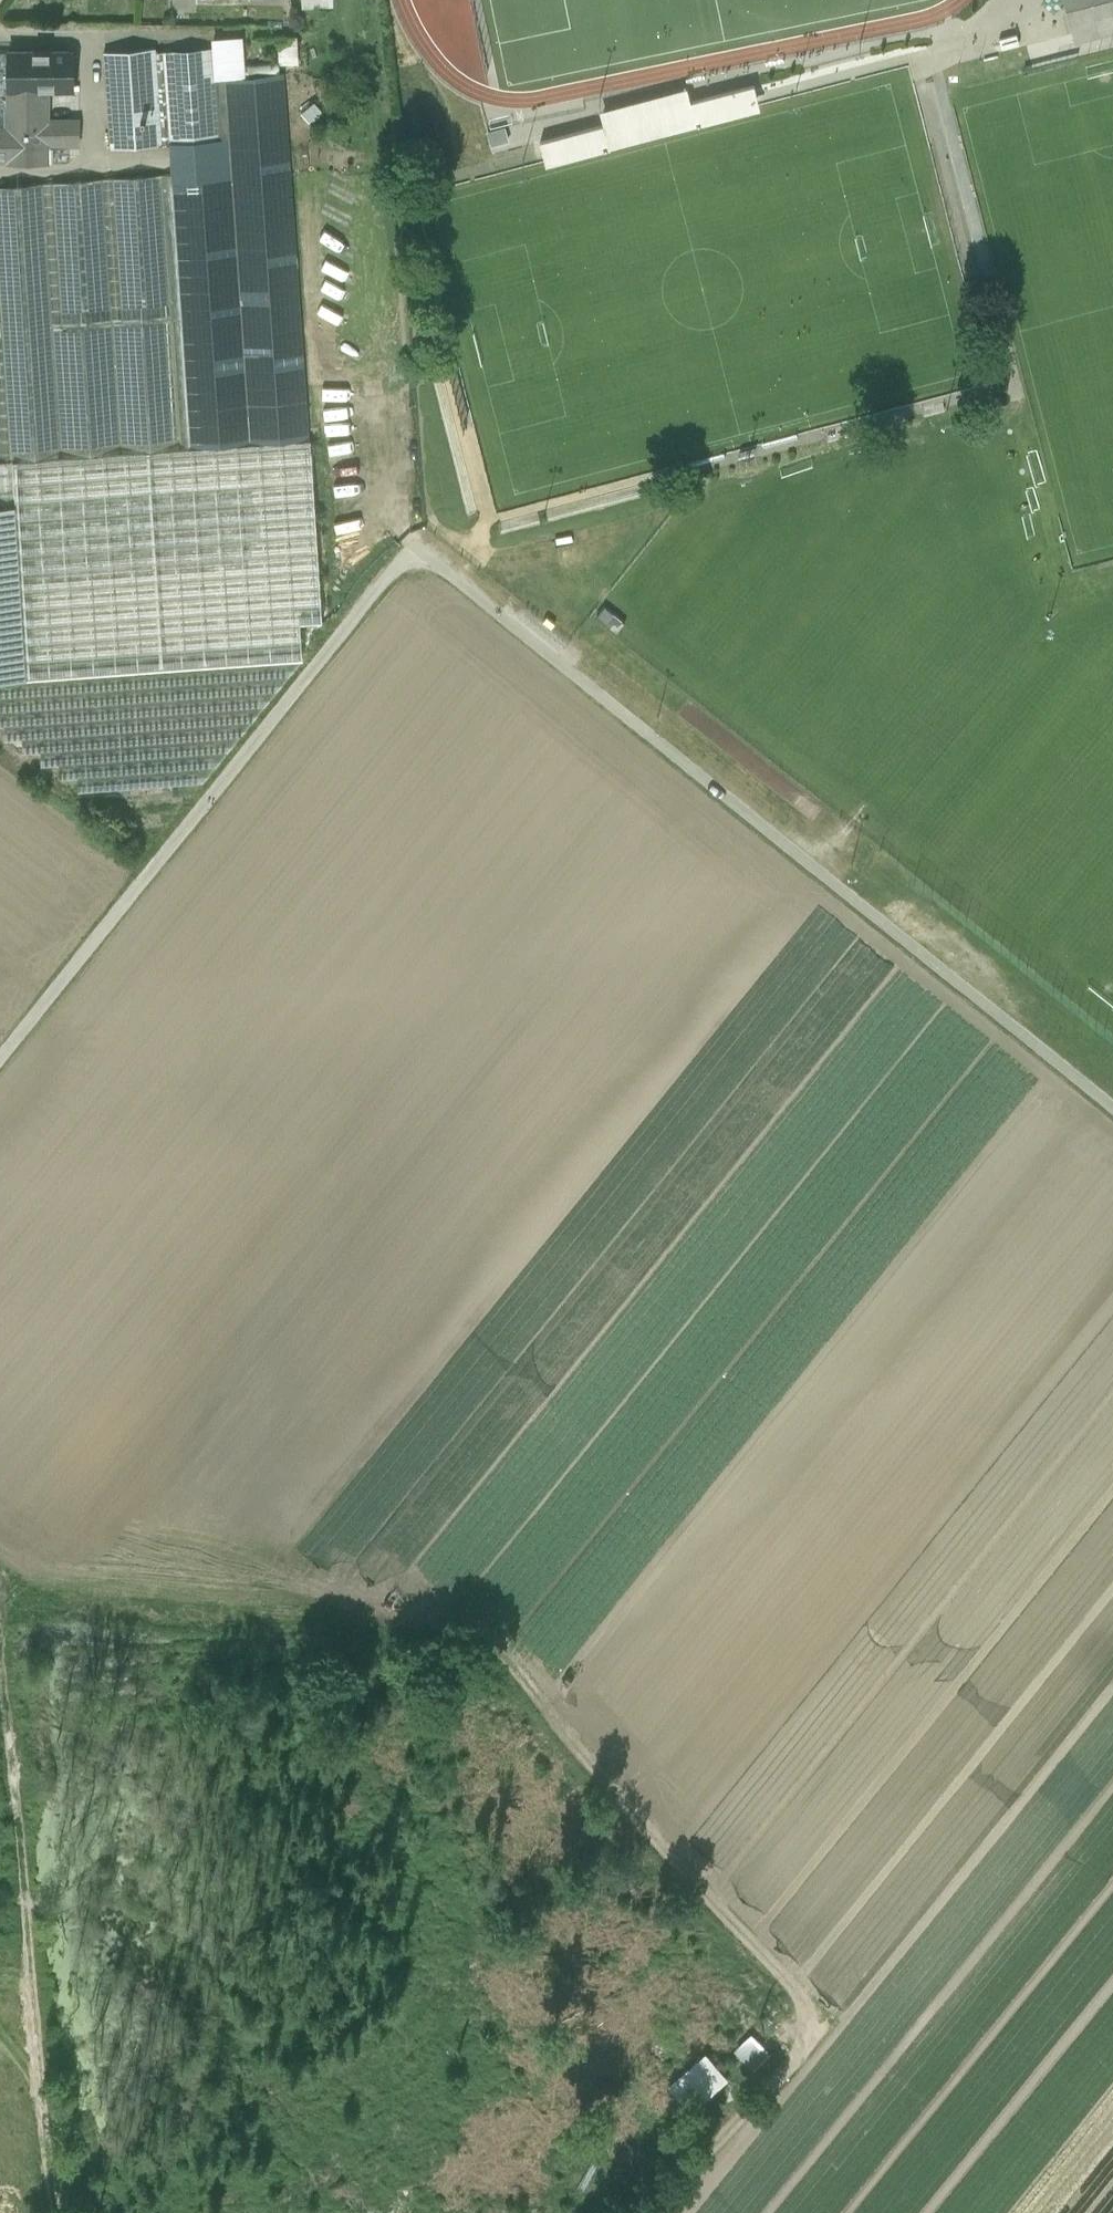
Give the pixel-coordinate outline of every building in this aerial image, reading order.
[(1066,9),(1069,11),(1071,10),(1072,8),(1096,2),(1098,13),(1097,13),(1094,19),(1098,35),(1112,31),(1112,0),(1064,0),(1066,9)] [(1069,11),(1066,9),(1074,41),(1098,35),(1094,19),(1097,13),(1098,13),(1096,2),(1072,8),(1071,10),(1069,11)] [(0,185),(0,504),(16,503),(27,675),(302,657),(300,622),(322,620),(310,439),(284,73),(215,78),(213,47),(155,51),(161,144),(161,145),(170,144),(172,173),(0,185)] [(155,47),(104,51),(111,147),(161,144),(155,51),(155,47)] [(9,59),(9,126),(0,126),(0,159),(9,159),(9,160),(47,160),(47,142),(79,142),(80,120),(47,119),(47,88),(80,88),(80,60),(9,59)] [(604,124),(540,141),(546,164),(760,109),(754,85),(691,102),(687,87),(600,110),(604,124)] [(0,504),(0,677),(27,675),(16,503),(0,504)] [(0,677),(0,721),(4,720),(6,734),(24,733),(25,748),(42,747),(43,759),(61,759),(62,773),(79,772),(81,786),(203,778),(302,657),(0,677)] [(678,2113),(724,2079),(702,2050),(657,2085),(678,2113)]
